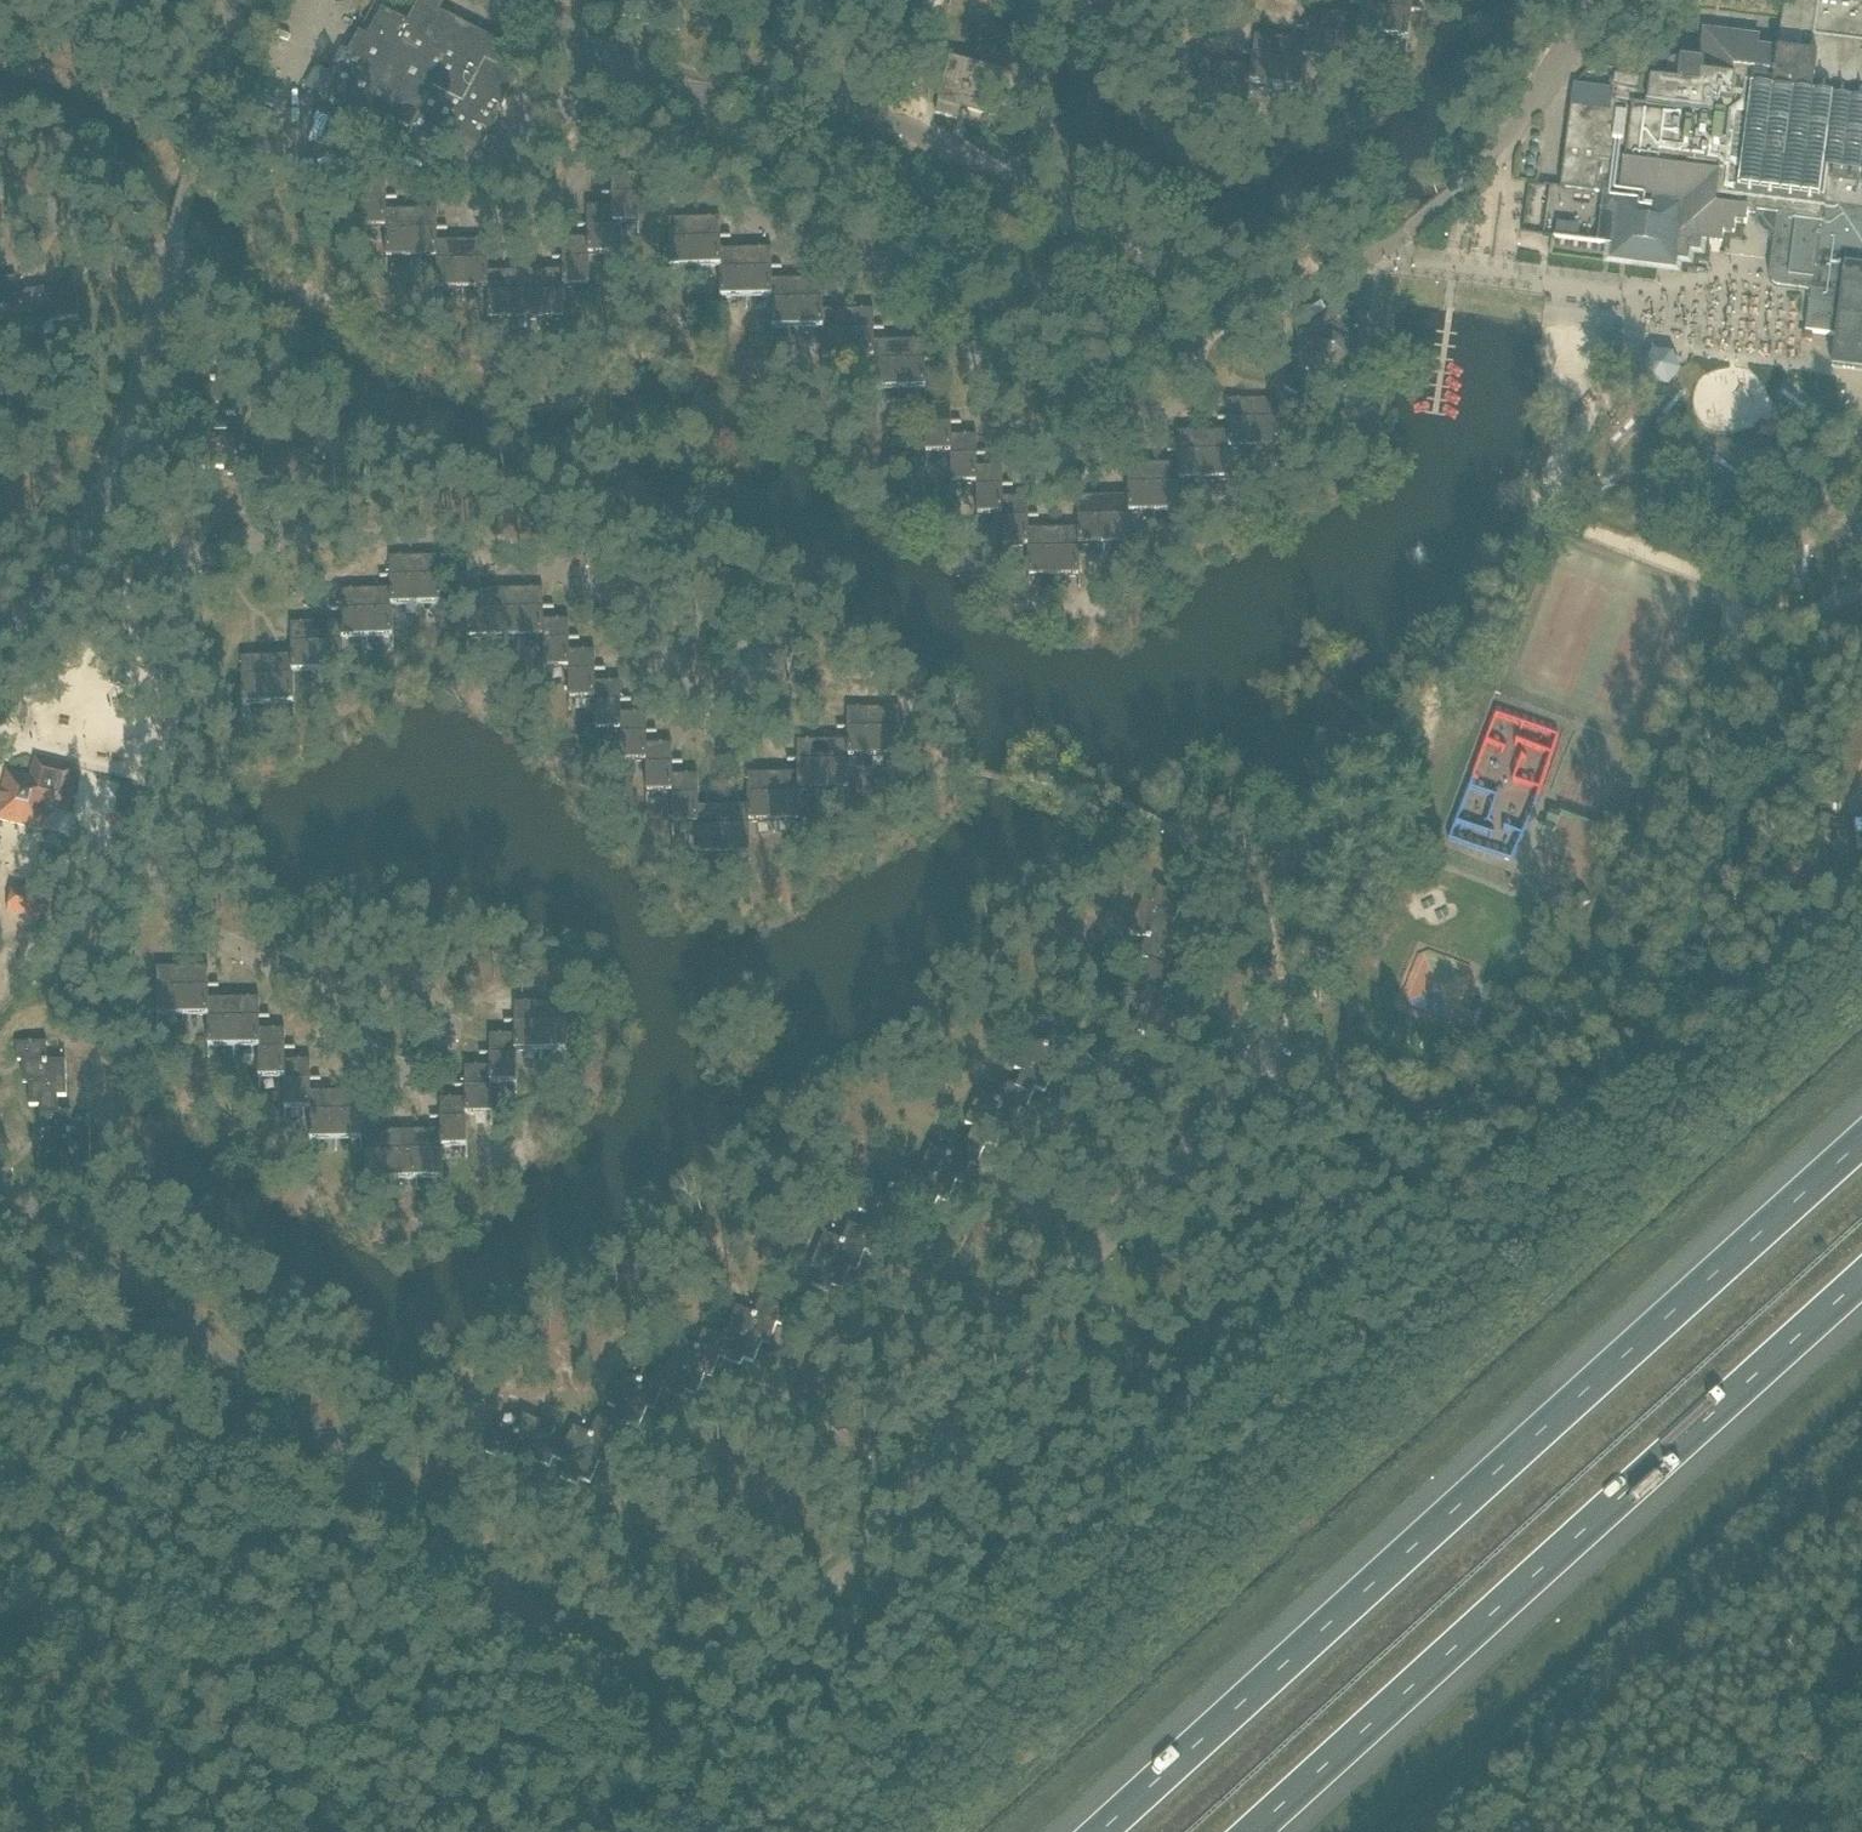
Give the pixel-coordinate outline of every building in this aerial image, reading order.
[(1387,0),(1361,0),(1361,3),(1350,2),(1350,3),(1361,4),(1359,17),(1356,34),(1358,35),(1381,37),(1380,47),(1381,47),(1387,0)] [(1412,0),(1387,0),(1381,47),(1382,47),(1382,37),(1407,40),(1405,50),(1406,50),(1411,10),(1421,12),(1422,11),(1411,9),(1412,0)] [(1777,50),(1756,48),(1758,37),(1703,30),(1699,62),(1676,59),(1673,60),(1671,60),(1670,61),(1668,63),(1667,64),(1667,66),(1665,82),(1613,76),(1611,91),(1609,113),(1569,108),(1559,189),(1595,193),(1597,179),(1619,182),(1610,260),(1675,268),(1676,258),(1686,259),(1688,249),(1698,250),(1700,239),(1721,241),(1723,231),(1734,232),(1735,223),(1746,225),(1747,213),(1765,216),(1766,219),(1768,221),(1769,223),(1772,225),(1775,226),(1768,275),(1771,283),(1778,286),(1811,290),(1805,333),(1836,336),(1832,366),(1861,370),(1861,0),(1783,0),(1777,50)] [(356,37),(318,112),(370,139),(381,117),(383,116),(412,131),(409,136),(419,141),(422,136),(455,153),(463,138),(482,148),(519,75),(498,64),(507,46),(460,22),(458,27),(417,5),(408,23),(381,9),(365,41),(356,37)] [(1306,29),(1305,42),(1303,59),(1304,60),(1328,63),(1327,72),(1334,14),(1309,10),(1306,28),(1297,27),(1296,28),(1306,29)] [(1359,17),(1334,14),(1327,72),(1328,72),(1329,63),(1353,66),(1351,75),(1353,75),(1358,35),(1356,34),(1359,17)] [(1252,54),(1251,67),(1249,85),(1250,85),(1274,88),(1273,97),(1280,39),(1254,36),(1252,53),(1243,52),(1242,53),(1252,54)] [(1305,42),(1280,39),(1273,97),(1274,97),(1275,88),(1299,91),(1298,100),(1299,100),(1304,60),(1303,59),(1305,42)] [(936,114),(957,119),(960,107),(994,116),(1000,92),(1006,73),(950,58),(938,104),(936,114)] [(611,176),(612,207),(612,225),(614,225),(638,224),(638,234),(639,234),(638,175),(611,176)] [(361,229),(385,229),(387,229),(387,211),(386,180),(360,180),(360,222),(360,239),(362,239),(361,229)] [(586,208),(587,239),(588,257),(589,257),(613,256),(613,266),(614,266),(614,225),(612,225),(612,207),(586,208)] [(411,272),(412,272),(411,211),(387,211),(387,229),(385,229),(386,272),(387,272),(387,260),(411,260),(411,272)] [(412,260),(436,260),(438,260),(438,242),(437,211),(411,211),(412,272),(413,272),(412,260)] [(695,278),(696,278),(694,219),(668,220),(669,251),(670,278),(671,278),(671,269),(695,268),(695,278)] [(696,268),(720,268),(721,268),(721,250),(720,219),(694,219),(696,278),(696,268)] [(562,240),(562,272),(563,289),(564,289),(588,288),(589,298),(590,298),(589,257),(588,257),(587,239),(562,240)] [(462,300),(463,300),(462,242),(438,242),(438,260),(436,260),(437,301),(438,301),(438,291),(462,291),(462,300)] [(487,290),(487,291),(489,291),(489,273),(488,242),(462,242),(463,300),(464,300),(463,291),(487,290)] [(747,299),(771,299),(772,299),(772,281),(771,249),(745,250),(747,308),(747,299)] [(746,308),(747,308),(745,250),(721,250),(721,268),(720,268),(721,309),(722,309),(722,300),(746,299),(746,308)] [(539,272),(513,273),(514,331),(515,331),(515,322),(539,321),(539,330),(539,272)] [(562,272),(539,272),(539,330),(540,330),(540,321),(564,321),(564,330),(565,330),(564,289),(563,289),(562,272)] [(489,291),(487,291),(488,331),(490,331),(489,322),(513,322),(514,331),(513,273),(489,273),(489,291)] [(1,313),(10,311),(12,327),(25,325),(26,327),(31,326),(30,324),(39,323),(35,290),(26,292),(26,295),(18,296),(15,278),(0,280),(0,306),(1,313)] [(797,339),(798,339),(796,280),(772,281),(772,299),(771,299),(772,339),(773,339),(773,330),(797,330),(797,339)] [(798,330),(822,329),(823,329),(823,311),(822,280),(796,280),(798,339),(798,330)] [(44,289),(35,290),(39,323),(79,317),(75,285),(61,287),(61,290),(45,292),(44,289)] [(1304,411),(1366,373),(1366,334),(1354,326),(1362,314),(1350,306),(1342,318),(1335,313),(1335,312),(1333,312),(1333,313),(1300,332),(1299,331),(1297,333),(1299,334),(1298,358),(1284,358),(1284,388),(1299,395),(1294,406),(1304,411)] [(849,360),(873,360),(874,360),(874,342),(873,310),(848,311),(849,369),(849,360)] [(848,370),(849,369),(848,311),(823,311),(823,329),(822,329),(823,370),(824,370),(824,361),(848,360),(848,370)] [(1655,320),(1635,315),(1622,353),(1640,358),(1655,320)] [(874,360),(873,360),(874,401),(875,401),(875,391),(899,391),(899,400),(900,400),(899,341),(874,342),(874,360)] [(925,341),(899,341),(900,400),(900,391),(925,390),(925,400),(926,400),(925,341)] [(208,425),(209,431),(227,431),(226,415),(235,415),(234,380),(215,380),(215,362),(184,362),(184,381),(190,380),(191,402),(197,402),(198,426),(208,425)] [(1227,402),(1228,433),(1228,450),(1229,450),(1253,449),(1253,458),(1254,458),(1253,401),(1227,402)] [(1279,401),(1253,401),(1254,458),(1254,449),(1278,449),(1279,458),(1280,458),(1279,401)] [(926,455),(950,454),(952,454),(951,436),(951,405),(924,405),(925,464),(926,464),(926,455)] [(1228,433),(1203,434),(1204,491),(1205,491),(1204,482),(1228,481),(1229,490),(1230,490),(1229,450),(1228,450),(1228,433)] [(1177,434),(1178,466),(1178,482),(1179,482),(1203,481),(1203,491),(1204,491),(1203,434),(1177,434)] [(952,486),(976,485),(977,485),(977,468),(977,436),(951,436),(952,454),(950,454),(951,495),(952,495),(952,486)] [(1127,467),(1128,498),(1128,514),(1129,514),(1153,514),(1153,523),(1154,523),(1153,466),(1127,467)] [(1178,466),(1153,466),(1154,523),(1155,523),(1154,514),(1178,514),(1179,523),(1180,523),(1179,482),(1178,482),(1178,466)] [(978,517),(1002,516),(1003,516),(1003,499),(1002,467),(977,468),(977,485),(976,485),(977,526),(978,526),(978,517)] [(1128,498),(1103,499),(1104,555),(1105,555),(1105,546),(1128,546),(1129,555),(1130,555),(1129,514),(1128,514),(1128,498)] [(1003,548),(1027,547),(1029,547),(1029,531),(1028,499),(1003,499),(1003,516),(1002,516),(1003,557),(1004,557),(1003,548)] [(1077,499),(1078,531),(1078,547),(1079,547),(1103,546),(1103,555),(1104,555),(1103,499),(1077,499)] [(1029,547),(1027,547),(1028,588),(1029,588),(1029,579),(1053,578),(1053,588),(1054,588),(1053,531),(1029,531),(1029,547)] [(1078,531),(1053,531),(1054,588),(1055,588),(1055,579),(1079,578),(1079,587),(1080,587),(1079,547),(1078,547),(1078,531)] [(390,577),(390,589),(391,607),(392,607),(416,606),(416,616),(417,616),(415,557),(389,558),(390,576),(380,576),(380,577),(390,577)] [(441,557),(415,557),(417,616),(418,616),(417,606),(441,606),(442,615),(443,615),(441,557)] [(390,589),(366,590),(368,649),(368,639),(392,639),(392,648),(393,648),(392,607),(391,607),(390,589)] [(519,639),(543,638),(544,638),(544,621),(543,608),(554,608),(554,607),(543,607),(543,589),(517,590),(518,648),(519,648),(519,639)] [(340,610),(341,623),(341,640),(343,640),(367,639),(367,649),(368,649),(366,590),(340,591),(340,609),(330,609),(330,610),(340,610)] [(492,649),(493,649),(492,590),(466,591),(467,649),(468,649),(468,640),(492,639),(492,649)] [(518,648),(517,590),(492,590),(493,649),(494,649),(493,639),(517,639),(518,648)] [(544,670),(568,670),(570,670),(569,652),(569,639),(579,639),(579,638),(569,638),(569,620),(544,621),(544,638),(543,638),(543,679),(545,679),(544,670)] [(290,624),(291,656),(292,673),(293,673),(317,673),(318,682),(316,623),(290,624)] [(341,623),(316,623),(318,682),(319,682),(318,673),(342,672),(343,681),(344,681),(343,640),(341,640),(341,623)] [(570,701),(594,701),(595,701),(595,683),(595,670),(605,670),(605,669),(595,669),(595,651),(569,652),(570,670),(568,670),(569,710),(571,710),(570,701)] [(269,715),(267,656),(241,657),(243,716),(244,716),(244,706),(268,706),(268,715),(269,715)] [(291,656),(267,656),(269,715),(269,706),(293,705),(293,714),(294,714),(293,673),(292,673),(291,656)] [(596,732),(620,732),(621,732),(621,714),(621,701),(631,701),(631,700),(621,700),(621,682),(595,683),(595,701),(594,701),(595,742),(596,742),(596,732)] [(899,708),(873,709),(874,768),(874,758),(898,758),(898,767),(900,767),(899,708)] [(847,728),(847,741),(848,759),(849,759),(873,758),(873,768),(874,768),(873,709),(847,709),(847,727),(837,727),(837,729),(847,728)] [(622,763),(646,763),(647,763),(647,745),(647,733),(657,732),(657,731),(647,731),(646,713),(621,714),(621,732),(620,732),(621,773),(622,772),(622,763)] [(797,761),(798,774),(798,791),(799,791),(823,791),(823,800),(824,800),(822,741),(797,742),(797,760),(787,760),(787,761),(797,761)] [(847,741),(822,741),(824,800),(825,800),(824,791),(848,790),(848,799),(850,799),(849,759),(848,759),(847,741)] [(648,794),(672,794),(673,794),(673,776),(672,763),(682,763),(682,762),(672,762),(672,744),(647,745),(647,763),(646,763),(647,804),(648,804),(648,794)] [(77,765),(35,757),(30,776),(7,770),(0,795),(0,796),(0,820),(18,824),(43,831),(49,805),(67,810),(77,765)] [(747,775),(748,806),(748,824),(749,824),(773,823),(773,833),(774,833),(773,774),(747,775)] [(798,774),(773,774),(774,833),(775,832),(774,823),(799,823),(799,832),(800,832),(799,791),(798,791),(798,774)] [(673,826),(697,825),(699,825),(699,807),(698,775),(673,776),(673,794),(672,794),(672,835),(674,835),(673,826)] [(699,825),(697,825),(698,866),(700,866),(699,856),(723,856),(724,865),(723,806),(699,807),(699,825)] [(748,806),(723,806),(724,865),(725,865),(725,856),(749,855),(749,865),(750,865),(749,824),(748,824),(748,806)] [(50,922),(64,865),(38,859),(30,891),(13,886),(7,912),(39,919),(50,922)] [(1139,956),(1150,962),(1167,969),(1174,952),(1169,950),(1177,930),(1171,927),(1181,906),(1171,901),(1174,894),(1158,887),(1151,903),(1143,899),(1129,932),(1146,939),(1139,956)] [(1167,969),(1150,962),(1144,976),(1136,972),(1122,1005),(1139,1012),(1132,1029),(1160,1042),(1167,1025),(1162,1023),(1170,1003),(1165,1000),(1174,979),(1164,974),(1167,969)] [(183,1027),(182,968),(157,968),(157,1027),(159,1027),(158,1017),(183,1017),(183,1027)] [(184,1017),(208,1017),(209,1017),(209,999),(209,987),(219,987),(219,985),(209,985),(208,968),(182,968),(183,1027),(184,1026),(184,1017)] [(235,1048),(258,1048),(260,1048),(260,1030),(259,1018),(269,1017),(269,1016),(259,1016),(259,998),(234,999),(234,1057),(235,1057),(235,1048)] [(233,1058),(234,1057),(234,999),(209,999),(209,1017),(208,1017),(208,1058),(209,1058),(209,1048),(233,1048),(233,1058)] [(514,1022),(514,1035),(515,1053),(516,1053),(540,1052),(540,1062),(541,1062),(540,1003),(514,1003),(514,1021),(504,1021),(504,1023),(514,1022)] [(566,1003),(540,1003),(541,1062),(541,1052),(565,1052),(566,1061),(567,1061),(566,1003)] [(1022,1073),(1016,1087),(1032,1094),(1035,1088),(1045,1093),(1054,1071),(1060,1073),(1068,1054),(1074,1056),(1081,1039),(1053,1027),(1045,1044),(1028,1037),(1014,1069),(1022,1073)] [(260,1079),(284,1079),(285,1079),(285,1061),(285,1049),(295,1049),(295,1047),(285,1048),(285,1030),(260,1030),(260,1048),(258,1048),(259,1089),(260,1089),(260,1079)] [(490,1054),(490,1067),(490,1085),(491,1085),(515,1084),(516,1094),(517,1094),(516,1053),(515,1053),(514,1035),(489,1035),(489,1053),(480,1053),(480,1055),(490,1054)] [(40,1106),(40,1113),(58,1112),(58,1097),(66,1097),(66,1061),(47,1061),(47,1043),(16,1043),(16,1061),(22,1061),(23,1083),(29,1083),(29,1106),(40,1106)] [(286,1111),(310,1110),(311,1110),(311,1092),(311,1080),(321,1080),(321,1079),(311,1079),(310,1061),(285,1061),(285,1079),(284,1079),(285,1120),(286,1120),(286,1111)] [(465,1086),(465,1099),(465,1117),(467,1117),(491,1116),(491,1126),(492,1126),(491,1085),(490,1085),(490,1067),(464,1067),(465,1085),(455,1085),(455,1086),(465,1086)] [(973,1128),(967,1142),(984,1149),(986,1143),(996,1147),(1005,1126),(1011,1128),(1020,1108),(1025,1111),(1032,1094),(1016,1087),(1004,1082),(997,1099),(979,1092),(965,1124),(973,1128)] [(311,1110),(310,1110),(310,1151),(311,1151),(311,1142),(335,1141),(336,1151),(336,1092),(311,1092),(311,1110)] [(361,1092),(336,1092),(336,1151),(337,1151),(337,1142),(361,1141),(361,1151),(362,1151),(361,1092)] [(440,1118),(440,1131),(441,1149),(442,1149),(466,1148),(466,1158),(467,1157),(467,1117),(465,1117),(465,1099),(440,1099),(440,1117),(430,1117),(430,1118),(440,1118)] [(58,1112),(40,1113),(40,1131),(46,1130),(46,1152),(53,1152),(53,1176),(64,1176),(64,1183),(82,1183),(82,1166),(90,1166),(90,1130),(71,1131),(71,1112),(58,1112)] [(391,1190),(391,1131),(364,1132),(366,1190),(367,1190),(367,1181),(391,1181),(391,1190)] [(416,1131),(391,1131),(391,1190),(392,1190),(392,1181),(416,1180),(416,1190),(417,1190),(416,1131)] [(440,1131),(416,1131),(417,1190),(417,1180),(441,1180),(441,1189),(443,1189),(442,1149),(441,1149),(440,1131)] [(931,1146),(917,1178),(926,1182),(919,1198),(935,1205),(937,1198),(947,1202),(957,1180),(962,1183),(971,1163),(976,1166),(984,1149),(967,1142),(955,1137),(948,1154),(931,1146)] [(867,1215),(861,1229),(878,1236),(880,1231),(890,1235),(899,1213),(905,1216),(914,1196),(919,1198),(926,1182),(917,1178),(898,1169),(890,1186),(873,1179),(859,1211),(867,1215)] [(878,1236),(861,1229),(849,1224),(842,1241),(824,1234),(810,1266),(818,1270),(812,1285),(828,1292),(831,1285),(841,1290),(850,1268),(856,1270),(865,1250),(870,1253),(878,1236)] [(736,1307),(723,1338),(732,1342),(725,1359),(740,1366),(743,1359),(753,1363),(762,1341),(768,1343),(777,1324),(782,1326),(789,1309),(761,1297),(753,1314),(736,1307)] [(679,1340),(666,1371),(675,1375),(668,1392),(683,1399),(686,1392),(696,1396),(705,1374),(711,1376),(719,1356),(725,1359),(732,1342),(723,1338),(704,1330),(696,1347),(679,1340)] [(553,1457),(559,1460),(566,1443),(552,1437),(555,1429),(523,1415),(515,1432),(498,1425),(486,1453),(502,1460),(505,1455),(525,1463),(527,1458),(549,1467),(553,1457)] [(566,1443),(559,1460),(567,1464),(561,1479),(577,1486),(580,1479),(590,1483),(599,1462),(605,1464),(613,1444),(619,1447),(626,1430),(609,1423),(598,1418),(590,1435),(573,1428),(566,1443)]
